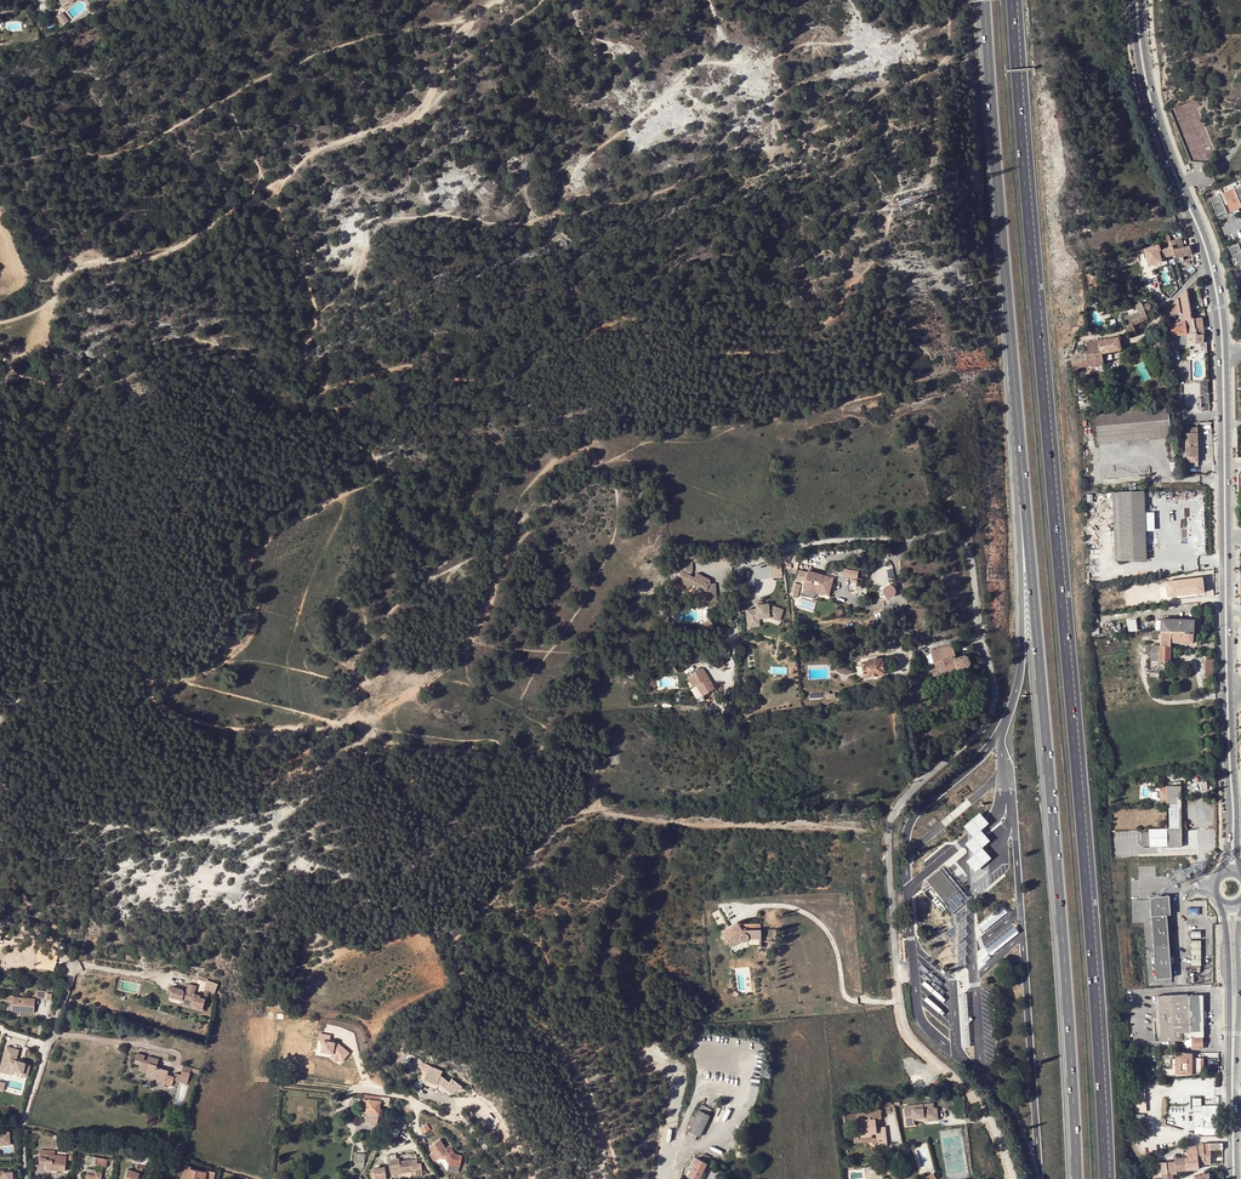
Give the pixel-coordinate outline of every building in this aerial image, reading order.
[(68,20),(61,11),(55,16),(62,25),(68,20)] [(1210,198),(1217,216),(1223,213),(1225,216),(1228,215),(1222,202),(1225,200),(1230,212),(1238,209),(1238,207),(1240,206),(1240,186),(1210,198)] [(1171,241),(1169,236),(1166,236),(1166,237),(1169,247),(1153,253),(1151,248),(1146,249),(1146,250),(1145,251),(1147,257),(1148,256),(1149,260),(1152,259),(1154,264),(1163,262),(1162,258),(1175,255),(1171,241)] [(1171,241),(1175,255),(1176,258),(1177,258),(1178,263),(1183,261),(1182,257),(1192,254),(1190,244),(1183,246),(1181,238),(1171,241)] [(1229,247),(1236,264),(1240,262),(1240,251),(1238,244),(1229,247)] [(1169,288),(1162,290),(1164,298),(1171,295),(1169,288)] [(1180,313),(1190,310),(1189,302),(1188,297),(1186,289),(1170,307),(1171,315),(1180,313)] [(1129,334),(1135,333),(1133,326),(1148,319),(1142,303),(1136,305),(1139,312),(1125,317),(1129,334)] [(1194,309),(1190,310),(1180,313),(1171,315),(1169,315),(1170,324),(1186,321),(1192,320),(1192,319),(1191,318),(1195,317),(1194,309)] [(1201,318),(1192,319),(1192,320),(1186,321),(1170,324),(1171,335),(1175,335),(1177,346),(1204,342),(1204,333),(1201,318)] [(1085,353),(1071,356),(1073,359),(1075,373),(1079,372),(1079,368),(1104,364),(1102,354),(1121,350),(1119,337),(1084,344),(1085,353)] [(1075,374),(1075,373),(1073,359),(1067,360),(1068,374),(1075,374)] [(1168,407),(1095,414),(1098,445),(1171,438),(1168,407)] [(1200,466),(1197,423),(1185,423),(1188,457),(1189,457),(1190,466),(1200,466)] [(1119,492),(1121,560),(1146,559),(1144,491),(1137,491),(1128,492),(1119,492)] [(1113,492),(1115,561),(1121,560),(1119,492),(1113,492)] [(691,576),(693,573),(693,562),(682,562),(682,572),(676,583),(690,589),(692,585),(706,592),(706,597),(717,597),(717,586),(712,586),(712,581),(697,574),(695,578),(691,576)] [(774,577),(784,576),(783,563),(773,564),(774,577)] [(844,576),(859,578),(860,570),(845,568),(844,576)] [(809,571),(809,573),(800,570),(797,581),(806,583),(804,589),(830,596),(835,578),(827,576),(809,571)] [(1177,579),(1171,579),(1172,591),(1179,590),(1177,579)] [(802,585),(796,584),(794,594),(793,598),(798,599),(802,585)] [(895,590),(895,589),(894,588),(893,587),(892,586),(891,585),(889,585),(888,585),(886,586),(885,587),(884,588),(883,589),(883,590),(882,592),(883,593),(883,595),(884,596),(885,597),(886,598),(887,598),(889,598),(890,598),(892,598),(893,597),(894,596),(895,595),(895,593),(895,592),(895,590)] [(760,605),(757,606),(757,610),(747,611),(748,622),(759,620),(759,619),(760,619),(770,618),(780,621),(784,611),(772,606),(769,607),(769,604),(763,605),(760,605)] [(1137,617),(1127,619),(1130,632),(1140,630),(1137,617)] [(1156,619),(1156,630),(1161,630),(1184,631),(1184,632),(1194,633),(1194,620),(1162,618),(1161,619),(1156,619)] [(714,626),(710,620),(701,626),(705,632),(714,626)] [(1193,642),(1194,633),(1184,632),(1184,631),(1161,630),(1161,645),(1152,644),(1152,649),(1160,650),(1160,661),(1159,678),(1163,678),(1164,678),(1164,669),(1170,669),(1171,642),(1193,642)] [(895,646),(893,637),(886,638),(887,648),(895,646)] [(933,662),(953,657),(950,645),(930,651),(933,662)] [(1160,650),(1152,649),(1151,660),(1160,661),(1160,650)] [(954,659),(953,657),(933,662),(935,669),(931,670),(933,678),(958,671),(958,670),(966,667),(969,663),(967,657),(964,656),(954,659)] [(1214,656),(1205,656),(1206,679),(1214,679),(1214,656)] [(883,674),(881,660),(874,661),(873,659),(868,660),(868,662),(862,663),(864,677),(883,674)] [(716,689),(704,669),(688,678),(694,688),(697,686),(703,697),(716,689)] [(923,680),(921,671),(903,676),(905,686),(923,680)] [(935,684),(933,678),(925,680),(927,686),(935,684)] [(830,692),(826,692),(827,700),(837,699),(836,694),(831,695),(830,692)] [(1167,786),(1168,806),(1181,806),(1181,794),(1185,794),(1184,789),(1181,789),(1181,782),(1175,782),(1175,786),(1167,786)] [(1181,806),(1168,806),(1168,827),(1162,827),(1162,830),(1164,830),(1168,830),(1174,830),(1182,830),(1181,806)] [(979,814),(963,828),(973,838),(965,845),(972,854),(974,856),(966,862),(975,873),(991,859),(982,849),(990,842),(988,840),(981,831),(989,825),(979,814)] [(1162,830),(1156,830),(1156,836),(1157,836),(1157,845),(1168,845),(1168,836),(1164,836),(1164,830),(1162,830)] [(1174,830),(1168,830),(1164,830),(1164,836),(1168,836),(1168,845),(1168,848),(1178,848),(1182,843),(1182,830),(1174,830)] [(943,869),(940,871),(958,892),(960,890),(943,869)] [(958,892),(940,871),(926,882),(944,904),(958,892)] [(1169,895),(1150,897),(1156,979),(1172,978),(1167,915),(1171,915),(1169,895)] [(945,910),(935,898),(930,902),(940,914),(945,910)] [(1201,909),(1188,908),(1187,916),(1201,917),(1201,909)] [(751,936),(763,936),(763,927),(745,927),(741,921),(725,931),(733,944),(743,938),(744,938),(744,939),(745,939),(746,939),(747,939),(748,939),(749,939),(749,938),(750,938),(750,937),(751,936)] [(1203,941),(1191,941),(1191,967),(1202,967),(1203,941)] [(218,984),(207,980),(207,982),(204,992),(195,990),(197,986),(188,983),(186,990),(172,986),(169,996),(182,1000),(183,998),(192,1001),(191,1004),(196,1007),(196,1006),(202,1009),(204,1009),(209,991),(215,993),(218,984)] [(47,991),(38,990),(37,998),(45,999),(47,991)] [(1191,1036),(1191,995),(1188,995),(1188,993),(1157,994),(1158,1040),(1187,1039),(1187,1038),(1192,1037),(1192,1036),(1191,1036)] [(7,995),(6,1004),(12,1004),(12,1010),(34,1012),(35,999),(13,997),(13,995),(7,995)] [(1191,995),(1191,1036),(1192,1036),(1203,1036),(1204,1036),(1203,995),(1191,995)] [(331,1035),(320,1033),(319,1039),(324,1040),(322,1051),(334,1053),(342,1059),(343,1060),(349,1052),(334,1040),(330,1039),(331,1035)] [(1187,1038),(1187,1039),(1187,1046),(1191,1046),(1192,1048),(1203,1048),(1203,1036),(1192,1036),(1192,1037),(1187,1038)] [(1192,1053),(1187,1053),(1176,1051),(1177,1074),(1204,1073),(1204,1058),(1193,1058),(1192,1053)] [(147,1072),(146,1074),(154,1076),(155,1075),(159,1076),(159,1078),(165,1079),(163,1087),(166,1088),(167,1085),(171,1087),(173,1080),(174,1076),(167,1074),(168,1071),(157,1067),(159,1059),(148,1056),(147,1060),(144,1059),(145,1055),(137,1053),(134,1063),(140,1065),(139,1070),(147,1072)] [(334,1053),(331,1057),(339,1063),(342,1059),(334,1053)] [(460,1090),(463,1086),(453,1078),(450,1082),(441,1075),(443,1071),(427,1059),(417,1073),(432,1084),(435,1081),(437,1082),(436,1084),(447,1092),(449,1090),(454,1093),(457,1090),(460,1090)] [(183,1065),(181,1074),(189,1077),(191,1071),(192,1067),(183,1065)] [(175,1073),(174,1076),(173,1080),(187,1084),(189,1077),(181,1074),(175,1073)] [(154,1076),(153,1079),(162,1081),(160,1086),(163,1087),(165,1079),(159,1078),(159,1076),(155,1075),(154,1076)] [(1144,1080),(1133,1081),(1136,1112),(1146,1112),(1144,1080)] [(380,1106),(380,1105),(381,1097),(365,1094),(363,1105),(367,1106),(366,1117),(372,1118),(378,1119),(379,1114),(380,1106)] [(389,1106),(390,1098),(381,1097),(380,1105),(389,1106)] [(709,1114),(712,1109),(701,1104),(695,1117),(692,1116),(688,1123),(691,1124),(686,1135),(695,1139),(697,1135),(700,1136),(711,1115),(709,1114)] [(932,1107),(903,1110),(905,1131),(913,1130),(912,1123),(923,1122),(923,1126),(937,1125),(935,1112),(932,1113),(932,1107)] [(876,1123),(882,1122),(881,1109),(857,1112),(858,1130),(852,1131),(853,1135),(864,1134),(865,1139),(873,1138),(873,1134),(877,1133),(878,1143),(879,1146),(887,1145),(885,1126),(882,1126),(877,1127),(876,1123)] [(1218,1111),(1202,1111),(1202,1112),(1202,1121),(1203,1121),(1218,1121),(1218,1111)] [(1202,1112),(1194,1112),(1195,1121),(1195,1133),(1199,1133),(1199,1134),(1203,1134),(1203,1121),(1202,1121),(1202,1112)] [(1218,1121),(1203,1121),(1203,1134),(1218,1134),(1218,1121)] [(425,1133),(432,1129),(428,1123),(421,1127),(425,1133)] [(393,1126),(390,1124),(384,1134),(395,1140),(398,1134),(391,1130),(393,1126)] [(401,1130),(393,1126),(391,1130),(398,1134),(401,1130)] [(10,1145),(10,1136),(8,1136),(7,1132),(0,1132),(0,1146),(10,1145)] [(854,1144),(878,1143),(877,1133),(873,1134),(873,1138),(865,1139),(864,1134),(853,1135),(854,1144)] [(440,1140),(430,1146),(433,1152),(438,1159),(441,1156),(443,1158),(445,1157),(446,1156),(448,1159),(447,1160),(450,1164),(460,1166),(462,1156),(455,1154),(452,1148),(453,1147),(452,1144),(446,1148),(440,1140)] [(658,1141),(650,1140),(648,1149),(656,1151),(658,1141)] [(1203,1143),(1197,1145),(1198,1153),(1199,1161),(1204,1160),(1204,1164),(1211,1164),(1210,1149),(1204,1149),(1203,1143)] [(1197,1145),(1187,1149),(1188,1156),(1189,1169),(1199,1168),(1199,1161),(1198,1153),(1197,1145)] [(56,1158),(56,1155),(54,1155),(55,1151),(40,1150),(39,1158),(46,1158),(45,1162),(45,1170),(52,1170),(52,1169),(55,1169),(65,1170),(66,1159),(56,1158)] [(135,1150),(134,1156),(142,1158),(144,1153),(135,1150)] [(365,1154),(355,1154),(354,1166),(364,1166),(365,1154)] [(710,1157),(703,1154),(699,1160),(707,1164),(710,1157)] [(107,1159),(93,1156),(92,1164),(106,1167),(107,1159)] [(1175,1157),(1175,1161),(1176,1173),(1176,1174),(1181,1174),(1181,1169),(1189,1169),(1188,1156),(1175,1157)] [(417,1164),(417,1159),(410,1160),(400,1161),(399,1158),(389,1160),(389,1166),(385,1167),(385,1166),(374,1168),(374,1171),(375,1174),(375,1178),(386,1178),(387,1178),(386,1175),(390,1174),(391,1175),(401,1174),(401,1175),(407,1174),(407,1175),(412,1174),(412,1169),(415,1169),(416,1174),(422,1173),(421,1167),(418,1168),(417,1164)] [(707,1164),(699,1160),(696,1158),(687,1176),(693,1178),(699,1178),(707,1164)] [(1175,1161),(1166,1162),(1166,1173),(1172,1173),(1176,1173),(1175,1161)] [(1161,1162),(1152,1163),(1154,1177),(1162,1176),(1162,1174),(1161,1162)] [(215,1172),(206,1170),(206,1172),(190,1168),(191,1166),(185,1164),(181,1178),(214,1178),(215,1172)] [(139,1178),(140,1178),(143,1169),(136,1166),(135,1172),(128,1170),(125,1178),(138,1178),(139,1178)] [(102,1171),(88,1169),(86,1178),(101,1178),(102,1171)] [(12,1172),(4,1172),(4,1170),(0,1170),(0,1178),(13,1178),(12,1172)]
